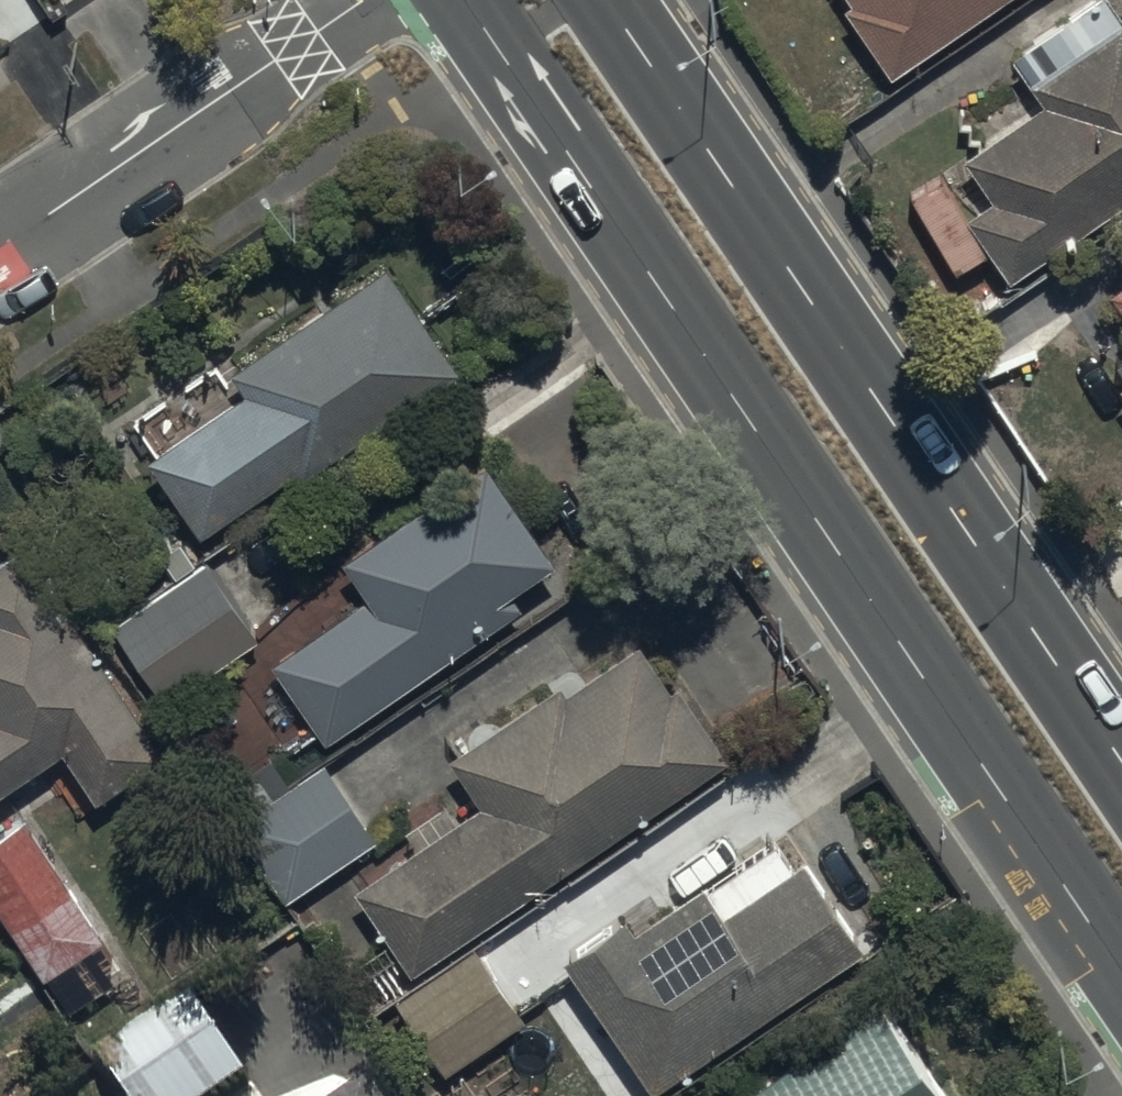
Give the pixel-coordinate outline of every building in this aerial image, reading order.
[(996,0),(852,0),(847,4),(892,71),(996,0)] [(1116,0),(1090,0),(1012,53),(1044,100),(961,156),(990,199),(969,214),(1010,275),(1121,199),(1121,9),(1116,0)] [(300,472),(458,365),(389,263),(233,370),(245,387),(149,452),(203,532),(297,468),(300,472)] [(1110,282),(1121,300),(1121,274),(1110,282)] [(554,554),(487,458),(345,558),(368,591),(271,659),(327,739),(525,601),(513,583),(554,554)] [(63,747),(93,795),(157,754),(23,542),(0,557),(0,787),(63,747)] [(256,633),(204,556),(109,620),(162,698),(256,633)] [(672,685),(640,639),(568,688),(561,677),(444,755),(477,804),(362,881),(420,966),(729,757),(678,681),(672,685)] [(376,838),(321,757),(228,822),(283,902),(376,838)] [(0,833),(0,912),(41,975),(101,935),(25,817),(0,833)] [(790,863),(773,836),(636,924),(627,910),(564,950),(650,1084),(863,949),(803,855),(790,863)] [(525,1012),(474,942),(399,997),(450,1067),(525,1012)] [(99,1055),(128,1095),(217,1095),(248,1074),(190,991),(99,1055)] [(883,1000),(742,1095),(948,1095),(883,1000)] [(375,1083),(355,1095),(383,1095),(375,1083)]
